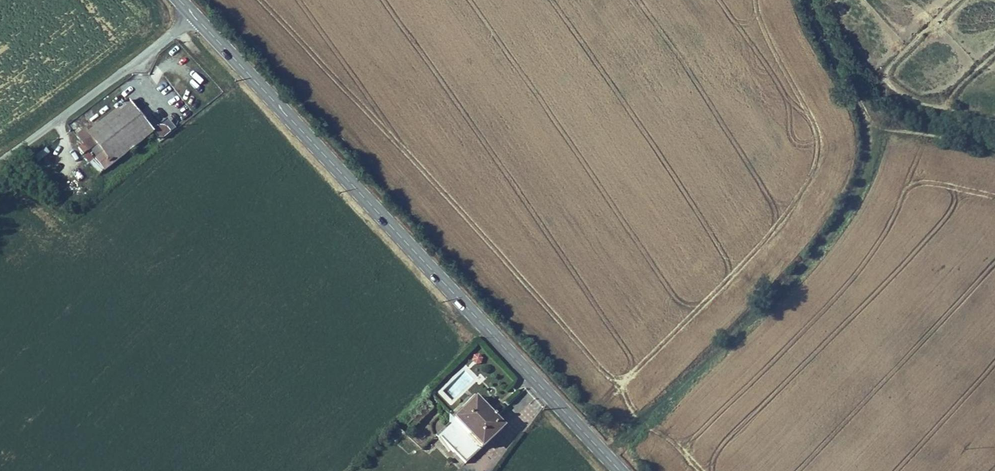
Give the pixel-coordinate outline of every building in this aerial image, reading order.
[(112,150),(122,162),(169,122),(143,91),(104,123),(102,120),(93,127),(105,142),(113,135),(120,143),(112,150)] [(45,147),(33,157),(38,163),(50,153),(45,147)] [(441,396),(420,418),(428,426),(450,405),(441,396)] [(496,396),(490,401),(505,415),(521,431),(525,426),(496,396)] [(457,434),(472,451),(505,415),(490,401),(457,434)] [(505,415),(472,451),(488,468),(521,431),(505,415)]
